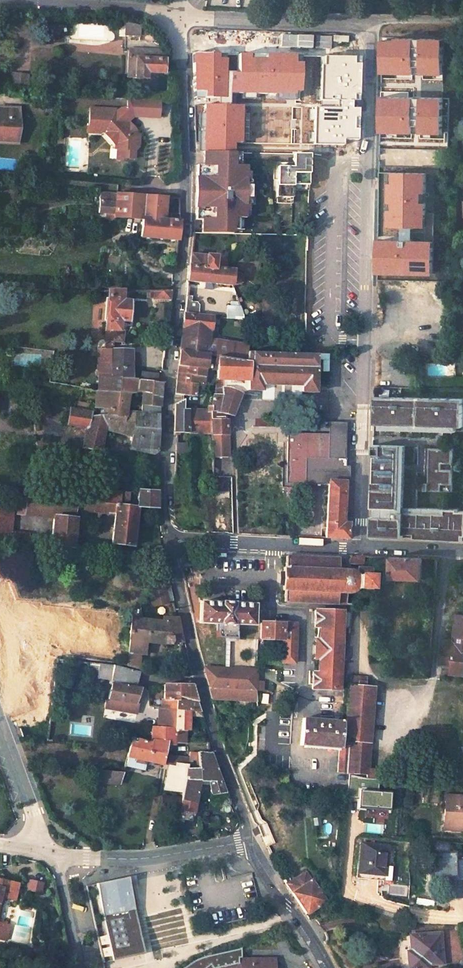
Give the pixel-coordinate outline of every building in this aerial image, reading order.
[(138,22),(124,21),(124,36),(137,36),(138,22)] [(439,40),(381,40),(381,74),(439,74),(439,40)] [(163,52),(158,52),(159,49),(129,48),(129,51),(126,76),(145,78),(146,72),(171,73),(169,63),(168,57),(163,57),(163,52)] [(226,52),(196,52),(196,97),(227,96),(226,52)] [(304,54),(242,53),(241,71),(232,71),(232,91),(304,93),(304,54)] [(365,56),(323,54),(318,143),(346,144),(346,138),(361,139),(365,56)] [(54,113),(55,98),(46,97),(46,112),(54,113)] [(156,99),(125,97),(125,107),(130,107),(133,112),(135,114),(142,109),(146,115),(155,115),(156,99)] [(442,100),(381,98),(381,134),(441,135),(442,100)] [(244,105),(209,103),(207,147),(242,148),(244,105)] [(0,106),(0,115),(13,116),(13,107),(0,106)] [(112,108),(88,106),(86,128),(103,130),(103,128),(106,129),(106,132),(105,133),(112,143),(112,149),(115,149),(121,150),(120,156),(132,157),(132,149),(136,146),(136,135),(124,118),(126,117),(122,111),(116,115),(112,114),(112,112),(112,108)] [(126,117),(133,112),(130,107),(125,107),(120,106),(112,112),(112,114),(116,115),(122,111),(126,117)] [(11,139),(13,116),(0,115),(0,137),(11,139)] [(278,159),(277,195),(293,195),(293,188),(294,182),(309,182),(310,152),(294,151),(294,161),(294,164),(289,164),(289,161),(282,161),(282,159),(278,159)] [(196,210),(205,210),(204,218),(203,230),(232,231),(232,227),(238,227),(238,215),(245,216),(245,208),(248,209),(249,201),(246,201),(246,178),(249,178),(249,170),(247,170),(247,163),(241,163),(242,154),(205,153),(205,163),(205,170),(204,170),(197,170),(197,177),(196,202),(196,210)] [(423,175),(384,174),(384,227),(422,227),(423,175)] [(109,190),(107,212),(116,212),(116,216),(125,216),(127,191),(109,190)] [(179,212),(168,211),(168,217),(160,217),(161,194),(127,191),(125,216),(142,217),(142,236),(178,239),(180,218),(179,212)] [(428,242),(379,242),(379,275),(428,275),(428,242)] [(188,279),(233,284),(233,282),(237,283),(239,283),(240,282),(241,281),(242,271),(240,270),(235,269),(235,268),(235,266),(228,265),(229,258),(217,256),(217,253),(208,252),(208,254),(192,252),(191,263),(189,263),(187,279),(188,279)] [(148,287),(147,297),(152,297),(152,299),(171,299),(172,287),(148,287)] [(124,338),(125,327),(120,327),(121,317),(129,317),(131,288),(108,288),(105,338),(124,338)] [(241,317),(238,303),(226,302),(225,316),(241,317)] [(249,348),(247,342),(211,338),(214,315),(185,312),(181,349),(219,354),(247,359),(248,353),(249,348)] [(104,346),(98,346),(98,374),(101,374),(98,385),(123,387),(134,388),(134,376),(112,374),(110,374),(111,346),(104,346)] [(133,347),(114,346),(112,374),(131,376),(133,347)] [(217,372),(250,376),(250,386),(275,388),(275,381),(299,381),(299,388),(316,389),(317,357),(321,357),(321,353),(304,351),(249,348),(248,353),(253,353),(253,360),(247,359),(219,354),(217,372)] [(178,391),(195,393),(197,382),(215,384),(217,372),(219,354),(181,349),(179,372),(178,391)] [(141,368),(139,376),(162,379),(163,372),(157,370),(141,368)] [(139,376),(137,389),(161,392),(162,379),(139,376)] [(226,417),(228,412),(234,412),(241,390),(231,381),(221,380),(221,389),(213,391),(205,413),(202,413),(202,408),(188,407),(188,430),(212,430),(212,452),(212,453),(229,454),(229,431),(228,431),(228,417),(226,417)] [(93,403),(93,408),(131,413),(131,408),(131,400),(122,399),(123,387),(98,385),(95,403),(93,403)] [(141,389),(140,401),(160,403),(161,392),(141,389)] [(375,395),(375,423),(457,422),(462,422),(462,394),(375,395)] [(175,430),(188,430),(188,407),(184,406),(183,398),(177,399),(175,430)] [(88,400),(79,399),(78,406),(87,407),(88,400)] [(140,409),(131,408),(131,413),(135,414),(133,430),(130,447),(152,451),(157,448),(157,447),(160,403),(141,401),(140,409)] [(68,424),(88,427),(91,408),(87,407),(78,406),(71,405),(68,424)] [(93,408),(91,408),(88,427),(85,440),(83,440),(81,448),(100,451),(104,430),(121,433),(122,429),(133,430),(135,414),(131,413),(93,408)] [(346,425),(328,424),(327,459),(344,460),(346,425)] [(35,447),(53,450),(52,442),(35,439),(35,447)] [(176,452),(183,452),(183,449),(188,448),(188,439),(176,440),(176,452)] [(374,443),(373,462),(377,462),(377,469),(373,469),(372,506),(376,506),(376,515),(371,515),(371,534),(462,539),(462,509),(460,509),(459,507),(447,507),(446,511),(399,509),(401,443),(374,443)] [(446,511),(447,507),(403,506),(405,443),(401,443),(399,509),(446,511)] [(451,446),(427,446),(426,480),(422,480),(422,488),(450,489),(451,446)] [(344,460),(327,459),(307,459),(305,482),(328,483),(343,484),(349,484),(349,468),(345,468),(345,460),(344,460)] [(37,476),(28,477),(28,490),(37,491),(37,476)] [(156,478),(152,477),(152,487),(141,485),(140,497),(131,496),(131,488),(106,485),(105,490),(103,499),(108,499),(119,500),(138,503),(156,505),(156,478)] [(342,519),(343,484),(328,483),(326,532),(348,533),(348,519),(342,519)] [(88,488),(87,497),(103,499),(105,490),(88,488)] [(20,511),(55,515),(55,513),(78,515),(79,506),(79,496),(37,491),(28,490),(28,492),(22,492),(20,510),(20,511)] [(15,491),(14,509),(20,510),(22,492),(15,491)] [(230,495),(213,496),(213,527),(222,528),(231,528),(230,495)] [(79,496),(79,506),(108,509),(108,499),(103,499),(87,497),(79,496)] [(108,509),(118,510),(119,500),(108,499),(108,509)] [(118,510),(114,540),(134,543),(138,503),(119,500),(118,510)] [(29,531),(11,530),(12,515),(2,514),(3,509),(0,508),(0,536),(11,537),(11,539),(28,541),(29,531)] [(74,546),(78,515),(55,513),(55,515),(53,544),(74,546)] [(339,561),(286,558),(286,570),(284,570),(283,593),(284,593),(284,604),(337,607),(337,596),(347,596),(350,597),(352,596),(354,595),(356,594),(357,593),(371,593),(372,580),(370,580),(371,570),(357,570),(356,573),(352,571),(348,570),(342,568),(342,562),(339,561)] [(438,561),(385,559),(385,570),(391,570),(391,580),(423,581),(423,564),(427,564),(427,565),(437,566),(438,561)] [(150,592),(154,606),(167,604),(167,603),(172,601),(169,587),(150,592)] [(347,596),(337,596),(337,607),(346,608),(347,596)] [(232,605),(223,605),(222,604),(221,605),(200,605),(200,611),(197,611),(197,620),(200,620),(200,625),(221,626),(221,627),(233,628),(233,626),(254,627),(254,624),(255,606),(235,606),(235,605),(232,605)] [(52,639),(49,651),(78,655),(78,651),(75,650),(83,610),(57,606),(56,617),(53,616),(49,638),(52,639)] [(316,644),(315,660),(319,661),(318,675),(313,675),(312,691),(338,692),(341,643),(343,643),(344,629),(342,629),(342,614),(316,613),(316,627),(316,629),(320,630),(319,643),(316,644)] [(145,651),(147,639),(171,642),(172,639),(181,639),(177,615),(164,615),(164,620),(133,616),(132,616),(128,650),(127,662),(139,665),(143,667),(145,651)] [(457,615),(454,637),(459,638),(457,644),(454,643),(443,642),(441,664),(452,665),(451,674),(462,675),(462,616),(457,615)] [(296,626),(261,625),(261,640),(257,641),(257,646),(265,647),(266,644),(269,644),(269,641),(282,642),(280,665),(293,666),(296,626)] [(128,650),(121,649),(120,660),(127,662),(128,650)] [(99,661),(97,675),(106,676),(105,680),(136,683),(139,668),(112,662),(99,661)] [(257,673),(203,669),(208,689),(257,693),(262,693),(262,686),(257,686),(257,673)] [(347,705),(342,705),(341,713),(346,714),(345,727),(340,726),(338,750),(336,774),(347,776),(348,774),(366,776),(373,690),(365,689),(366,679),(355,678),(354,688),(348,687),(347,705)] [(105,680),(104,695),(133,700),(141,684),(136,683),(105,680)] [(165,680),(166,697),(178,695),(178,702),(197,698),(192,681),(165,680)] [(143,703),(148,685),(141,684),(133,700),(143,703)] [(257,693),(208,689),(211,701),(257,702),(257,693)] [(166,697),(166,704),(176,702),(178,702),(178,695),(166,697)] [(176,702),(175,729),(187,728),(189,728),(189,712),(189,708),(199,707),(197,698),(178,702),(176,702)] [(160,705),(158,724),(175,729),(176,702),(166,704),(160,705)] [(341,723),(302,720),(300,747),(338,750),(341,723)] [(128,753),(164,761),(165,753),(166,740),(175,740),(175,729),(158,724),(151,723),(152,741),(131,736),(130,745),(128,753)] [(186,740),(187,728),(175,729),(175,740),(186,740)] [(194,798),(195,798),(199,776),(208,777),(210,792),(225,791),(211,751),(209,751),(191,749),(190,757),(183,788),(182,795),(194,798)] [(190,757),(165,753),(164,761),(168,761),(176,763),(188,765),(190,757)] [(164,785),(172,786),(176,763),(168,761),(164,785)] [(188,765),(176,763),(172,786),(183,788),(188,765)] [(117,780),(119,768),(96,766),(94,777),(98,778),(117,780)] [(182,794),(166,791),(160,817),(177,820),(180,806),(182,794)] [(192,808),(194,798),(182,795),(180,806),(192,808)] [(446,797),(444,824),(450,825),(450,831),(461,832),(460,829),(462,829),(462,798),(446,797)] [(387,849),(363,846),(359,875),(369,877),(368,882),(383,884),(387,849)] [(310,871),(305,874),(310,880),(314,877),(310,871)] [(47,877),(35,874),(32,884),(45,887),(47,877)] [(305,874),(286,886),(307,914),(325,902),(310,880),(305,874)] [(117,958),(148,951),(130,875),(98,882),(117,958)] [(0,879),(0,895),(2,896),(9,898),(13,881),(0,879)] [(117,958),(98,882),(90,884),(107,960),(117,958)] [(271,929),(275,938),(287,935),(279,925),(271,929)] [(413,938),(414,954),(409,954),(411,967),(431,967),(446,965),(444,935),(413,938)] [(241,948),(196,959),(184,967),(205,967),(211,964),(214,967),(239,964),(239,959),(241,958),(241,948)] [(276,959),(241,959),(241,965),(223,967),(276,967),(276,959)]
